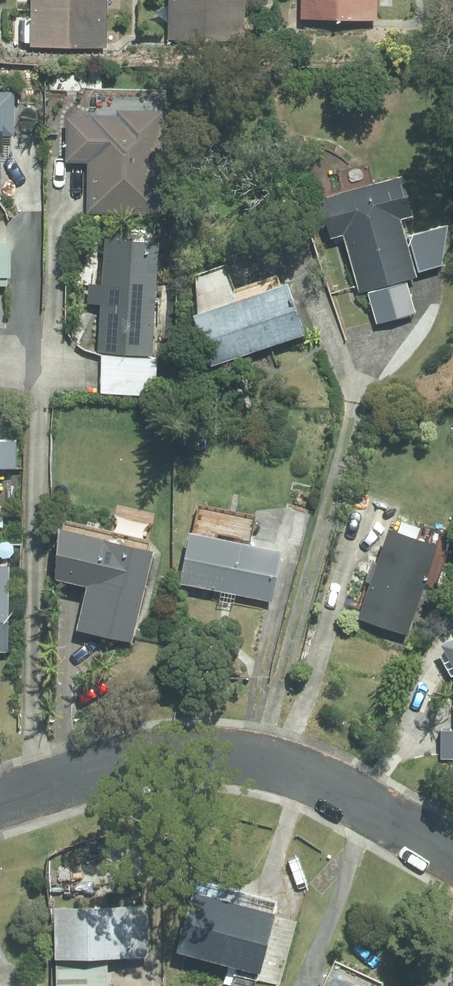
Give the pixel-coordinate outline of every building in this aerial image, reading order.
[(107,0),(31,0),(31,23),(21,22),(21,43),(31,43),(31,49),(107,50),(107,0)] [(245,0),(170,0),(169,52),(244,54),(245,0)] [(301,20),(377,22),(377,0),(301,0),(301,20)] [(1,195),(1,137),(14,137),(14,93),(0,93),(0,195),(1,195)] [(87,164),(86,214),(162,215),(164,112),(118,111),(117,117),(92,116),(92,119),(67,119),(67,164),(87,164)] [(416,275),(400,219),(413,216),(402,175),(318,198),(329,239),(342,235),(357,291),(416,275)] [(410,233),(416,270),(448,265),(442,228),(410,233)] [(152,356),(161,246),(106,241),(103,286),(91,285),(89,304),(102,305),(98,352),(152,356)] [(7,286),(7,278),(12,278),(12,243),(0,243),(0,286),(7,286)] [(215,367),(307,337),(290,285),(198,316),(215,367)] [(157,396),(158,361),(102,358),(100,392),(157,396)] [(17,468),(18,440),(0,439),(0,467),(17,468)] [(391,530),(359,618),(408,636),(439,547),(391,530)] [(155,554),(59,531),(55,582),(87,589),(77,631),(133,644),(155,554)] [(272,602),(282,551),(189,533),(179,584),(220,592),(218,602),(233,605),(235,594),(272,602)] [(9,653),(10,569),(0,569),(0,653),(9,653)] [(443,647),(452,666),(452,641),(443,647)] [(441,729),(440,756),(452,756),(452,729),(441,729)] [(176,946),(260,969),(276,907),(193,885),(176,946)] [(57,985),(99,985),(108,985),(108,955),(151,954),(149,899),(56,901),(57,985)] [(334,968),(326,985),(373,985),(334,968)]
